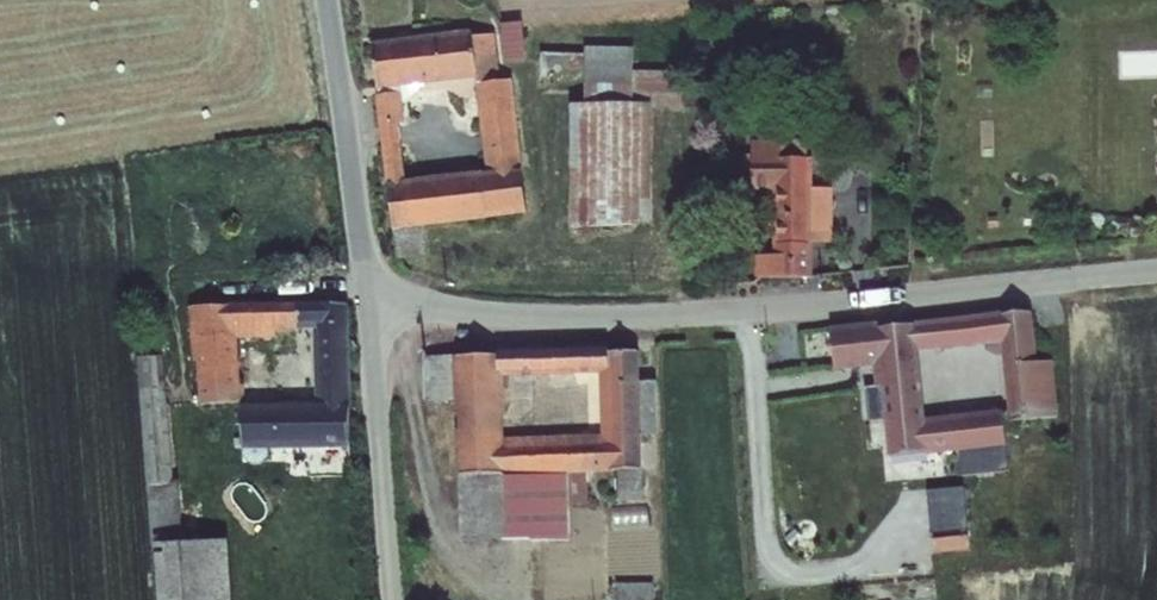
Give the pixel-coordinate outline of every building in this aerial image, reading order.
[(509,1),(513,37),(533,34),(529,0),(519,0),(509,1)] [(479,13),(380,23),(384,65),(484,55),(479,17),(479,13)] [(501,15),(479,17),(484,55),(485,62),(507,59),(501,15)] [(635,30),(593,30),(595,81),(637,81),(635,30)] [(411,70),(385,73),(403,236),(432,234),(434,204),(534,192),(517,58),(507,59),(485,62),(495,156),(489,156),(489,152),(412,161),(405,103),(414,101),(411,70)] [(595,81),(577,81),(579,177),(654,177),(652,81),(637,81),(595,81)] [(795,120),(758,120),(757,154),(803,158),(803,167),(811,168),(812,138),(795,137),(795,120)] [(811,171),(811,168),(803,167),(803,158),(757,154),(756,162),(785,163),(783,234),(766,234),(766,257),(809,258),(810,222),(811,171)] [(835,172),(811,171),(810,222),(834,223),(835,172)] [(210,286),(216,383),(242,382),(241,373),(239,308),(322,305),(325,388),(267,390),(242,390),(243,423),(356,422),(351,282),(210,286)] [(1012,403),(1062,399),(1058,342),(1039,342),(1034,295),(985,301),(988,318),(1003,316),(1012,403)] [(964,302),(966,319),(988,318),(985,301),(964,302)] [(966,319),(964,302),(882,310),(869,308),(830,311),(832,348),(875,346),(877,368),(865,369),(866,395),(888,394),(894,450),(961,444),(1009,440),(1005,389),(925,396),(920,338),(967,334),(966,319)] [(144,337),(152,467),(176,463),(167,335),(144,337)] [(433,338),(435,348),(447,347),(447,337),(433,338)] [(608,352),(607,345),(496,348),(496,353),(458,355),(459,400),(460,501),(502,499),(502,472),(558,472),(567,471),(617,471),(618,486),(626,486),(626,470),(640,470),(639,435),(656,435),(654,380),(637,381),(637,351),(608,352)] [(429,400),(459,400),(458,355),(428,355),(429,400)] [(242,382),(242,390),(267,390),(267,372),(241,373),(242,382)] [(243,423),(244,444),(356,442),(356,422),(243,423)] [(641,500),(640,470),(626,470),(626,486),(618,486),(619,500),(641,500)] [(566,535),(567,471),(558,472),(559,526),(537,527),(538,536),(566,535)] [(460,501),(461,538),(538,536),(537,527),(559,526),(558,472),(502,472),(502,499),(460,501)] [(933,486),(934,529),(970,527),(968,484),(933,486)] [(161,599),(209,599),(204,523),(157,526),(161,599)]
